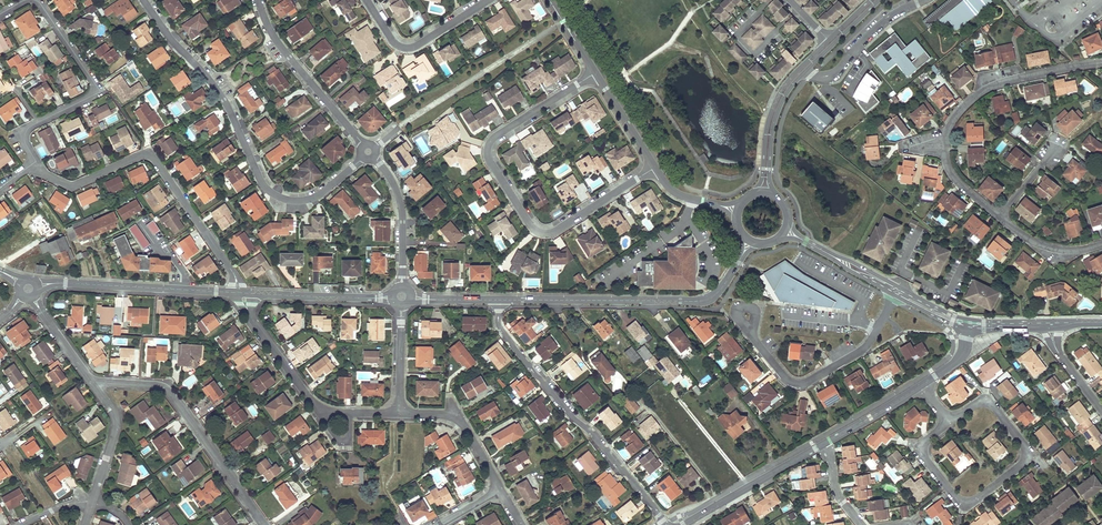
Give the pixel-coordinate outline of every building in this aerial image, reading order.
[(69,12),(75,8),(73,4),(75,2),(74,0),(54,0),(56,3),(57,2),(60,7),(59,8),(58,8),(63,16),(69,12)] [(167,7),(170,12),(171,12),(174,15),(183,9),(177,0),(165,0),(163,1),(167,7)] [(222,3),(224,5),(221,7),(224,12),(227,10),(228,11),(238,4),(235,0),(220,0),(222,3)] [(289,13),(290,15),(297,11),(295,8),(291,10),(284,0),(277,0),(279,3),(273,7),(280,18),(288,12),(289,13)] [(291,10),(295,8),(289,0),(284,0),(291,10)] [(356,3),(353,0),(342,0),(341,0),(331,0),(329,1),(332,6),(336,4),(343,15),(344,14),(349,21),(356,17),(349,7),(356,3)] [(408,17),(409,14),(406,9),(408,7),(403,0),(389,0),(392,5),(390,6),(395,13),(397,12),(398,14),(397,14),(397,15),(401,22),(408,17)] [(510,4),(523,23),(532,18),(527,10),(534,6),(530,0),(523,0),(517,4),(515,1),(510,4)] [(714,13),(722,21),(725,18),(729,14),(730,14),(728,12),(729,11),(734,7),(737,4),(741,0),(726,0),(717,9),(718,10),(717,11),(714,13)] [(769,5),(770,6),(771,7),(775,12),(776,12),(774,14),(775,16),(780,20),(781,21),(782,22),(786,18),(789,15),(786,11),(782,7),(784,5),(779,1),(778,2),(776,0),(774,0),(771,3),(769,5)] [(807,10),(811,14),(820,5),(819,5),(818,4),(817,5),(813,1),(812,1),(812,0),(810,2),(806,6),(805,6),(808,9),(807,10)] [(977,13),(989,3),(993,0),(948,0),(929,15),(935,22),(940,18),(944,24),(950,19),(957,29),(960,27),(968,20),(977,13)] [(118,1),(115,4),(111,6),(117,15),(122,12),(126,20),(136,14),(129,3),(122,7),(118,1)] [(830,23),(831,24),(842,14),(844,16),(849,11),(839,1),(839,2),(835,6),(833,7),(829,11),(827,10),(826,11),(825,11),(823,12),(825,14),(821,18),(819,19),(826,26),(830,23)] [(540,17),(546,14),(540,2),(534,5),(540,17)] [(92,13),(97,9),(93,4),(84,10),(87,14),(89,13),(92,13)] [(503,8),(498,12),(499,13),(486,22),(491,31),(501,25),(505,32),(514,26),(503,8)] [(37,23),(30,11),(27,13),(35,24),(37,23)] [(27,39),(39,31),(35,24),(27,13),(15,21),(27,39)] [(425,22),(430,20),(426,13),(421,16),(425,22)] [(789,15),(786,18),(789,21),(793,18),(794,17),(791,13),(789,15)] [(192,39),(195,36),(198,34),(197,32),(207,25),(199,14),(183,25),(192,39)] [(93,34),(94,33),(95,32),(97,24),(92,23),(93,21),(92,19),(93,18),(91,15),(88,15),(82,19),(80,19),(73,24),(76,28),(79,26),(81,24),(85,25),(84,27),(85,27),(85,30),(87,32),(93,34)] [(763,15),(753,24),(757,28),(754,31),(751,29),(742,38),(753,50),(763,41),(761,38),(764,36),(765,37),(775,27),(774,26),(764,16),(763,15)] [(932,24),(935,22),(929,15),(927,17),(932,24)] [(929,27),(932,24),(927,17),(926,17),(925,18),(923,19),(929,27)] [(291,36),(293,38),(295,41),(308,32),(308,31),(312,28),(305,18),(287,31),(290,36),(291,36)] [(789,21),(785,25),(786,26),(790,30),(791,31),(792,32),(799,25),(793,18),(789,21)] [(239,19),(229,25),(239,40),(241,38),(246,45),(254,40),(253,39),(249,33),(248,33),(247,34),(240,25),(242,24),(239,19)] [(149,30),(147,26),(144,22),(133,30),(138,38),(136,39),(141,46),(152,39),(147,32),(149,30)] [(248,33),(242,24),(240,25),(247,34),(248,33)] [(720,32),(716,35),(721,40),(727,35),(729,33),(720,24),(717,27),(716,28),(720,32)] [(991,28),(987,24),(983,27),(987,32),(991,28)] [(477,25),(473,27),(474,29),(461,38),(467,48),(485,37),(477,25)] [(347,32),(348,33),(349,32),(351,33),(354,36),(353,41),(356,42),(359,45),(358,49),(361,53),(360,55),(363,59),(368,56),(368,55),(370,54),(370,55),(378,50),(372,41),(374,40),(371,36),(372,35),(367,26),(357,33),(354,28),(347,32)] [(1024,29),(1019,26),(1014,34),(1018,37),(1024,29)] [(907,45),(896,31),(892,35),(903,49),(904,48),(907,45)] [(793,46),(792,47),(795,51),(799,55),(802,52),(810,44),(809,43),(813,40),(813,39),(806,32),(805,33),(800,38),(799,39),(798,39),(799,40),(798,41),(793,46)] [(1086,47),(1089,53),(1101,48),(1101,42),(1098,34),(1083,40),(1086,47)] [(916,38),(907,45),(904,48),(903,49),(892,35),(876,48),(876,47),(870,52),(878,62),(886,71),(897,62),(905,70),(906,69),(910,74),(932,57),(920,43),(916,38)] [(37,43),(35,39),(25,44),(28,48),(37,43)] [(63,56),(59,50),(54,44),(51,46),(46,39),(39,44),(52,63),(63,56)] [(219,39),(215,42),(211,44),(214,49),(207,53),(214,64),(229,54),(219,39)] [(324,51),(325,52),(326,53),(330,49),(329,48),(325,44),(327,42),(324,39),(322,41),(322,40),(310,51),(316,59),(323,52),(324,51)] [(117,58),(116,56),(115,54),(116,53),(113,48),(110,50),(105,42),(95,49),(100,57),(103,55),(108,64),(117,58)] [(996,51),(999,63),(1003,62),(1003,60),(1015,58),(1012,43),(995,47),(996,51)] [(741,63),(747,57),(735,44),(729,49),(729,50),(741,63)] [(438,51),(434,54),(440,64),(447,59),(452,56),(454,59),(460,55),(454,45),(450,48),(449,45),(442,49),(439,52),(438,51)] [(169,57),(165,52),(161,46),(147,55),(155,66),(165,60),(169,57)] [(786,58),(792,64),(797,60),(796,59),(795,58),(792,54),(787,50),(783,54),(782,54),(786,58)] [(323,52),(316,59),(317,60),(326,53),(325,52),(324,51),(323,52)] [(803,53),(802,52),(799,55),(795,51),(792,54),(795,58),(796,59),(803,53)] [(991,64),(999,63),(996,51),(976,55),(978,67),(991,64)] [(1049,62),(1048,56),(1047,51),(1027,55),(1029,66),(1049,62)] [(434,71),(424,54),(416,59),(418,63),(415,66),(413,63),(409,66),(414,75),(415,74),(420,82),(425,79),(423,75),(428,72),(429,74),(434,71)] [(554,81),(555,82),(560,79),(559,77),(563,74),(562,72),(565,70),(566,72),(576,66),(569,54),(551,65),(554,70),(550,74),(554,81)] [(32,71),(36,68),(40,66),(35,58),(31,61),(28,63),(25,59),(22,62),(17,55),(7,61),(12,68),(16,65),(24,76),(29,73),(28,71),(32,69),(32,71)] [(775,77),(778,80),(790,68),(789,67),(792,64),(786,58),(784,59),(779,64),(779,65),(777,66),(772,71),(771,72),(775,77)] [(156,68),(166,62),(165,60),(155,66),(156,68)] [(331,83),(338,78),(344,73),(346,70),(338,61),(320,76),(326,83),(329,81),(331,83)] [(760,74),(763,70),(760,66),(755,62),(754,64),(749,68),(748,69),(755,76),(756,76),(759,73),(760,74)] [(969,65),(965,67),(972,75),(975,73),(969,65)] [(380,86),(385,83),(389,90),(397,86),(399,89),(406,85),(402,79),(399,78),(397,75),(398,74),(393,66),(391,66),(373,77),(380,86)] [(414,75),(409,66),(403,70),(406,76),(409,74),(411,77),(414,75)] [(135,67),(130,69),(134,78),(139,76),(135,67)] [(542,79),(546,86),(551,83),(544,73),(540,67),(522,79),(531,93),(539,88),(536,83),(542,79)] [(956,83),(957,82),(961,87),(973,78),(972,75),(965,67),(961,70),(954,75),(952,77),(956,83)] [(959,67),(952,72),(954,75),(961,70),(959,67)] [(73,74),(71,68),(68,70),(69,72),(70,71),(73,77),(71,78),(74,82),(76,87),(78,85),(73,74)] [(269,79),(268,80),(267,81),(270,85),(273,83),(279,92),(289,85),(278,68),(277,69),(270,74),(267,76),(269,79)] [(878,88),(882,82),(873,69),(869,73),(866,78),(868,79),(866,82),(864,81),(862,84),(859,89),(855,96),(858,101),(857,102),(866,112),(880,102),(874,94),(878,88)] [(76,87),(74,82),(71,78),(73,77),(70,71),(69,72),(68,70),(60,73),(70,96),(81,91),(78,85),(76,87)] [(184,76),(183,74),(181,71),(171,78),(178,90),(188,83),(183,76),(184,76)] [(435,73),(434,71),(429,74),(428,72),(423,75),(425,79),(435,73)] [(544,73),(551,83),(554,81),(550,74),(548,71),(544,73)] [(359,89),(368,82),(362,74),(353,81),(359,89)] [(116,92),(118,95),(120,98),(131,90),(123,79),(122,80),(119,76),(109,82),(112,87),(113,86),(117,91),(116,92)] [(1067,81),(1068,81),(1068,82),(1066,82),(1065,79),(1055,81),(1058,94),(1078,90),(1076,79),(1067,81)] [(44,97),(44,96),(44,95),(46,93),(50,98),(55,95),(46,82),(35,89),(34,88),(29,91),(37,102),(42,99),(44,97)] [(1024,87),(1025,89),(1025,91),(1027,91),(1028,94),(1025,94),(1027,101),(1046,97),(1046,96),(1044,84),(1044,83),(1024,87)] [(520,102),(524,99),(516,86),(497,97),(504,108),(508,105),(518,99),(519,100),(520,102)] [(945,86),(941,89),(938,91),(935,88),(928,93),(941,109),(948,104),(950,106),(956,101),(953,97),(945,86)] [(359,104),(362,103),(364,101),(368,97),(363,91),(359,95),(353,88),(340,98),(347,107),(355,99),(359,104)] [(192,110),(193,110),(201,105),(198,101),(200,100),(200,101),(207,96),(202,89),(192,95),(186,99),(185,100),(188,103),(186,104),(190,111),(192,110)] [(238,95),(250,112),(258,107),(262,104),(258,98),(253,101),(246,90),(238,95)] [(28,92),(35,103),(37,102),(29,91),(28,92)] [(492,99),(488,92),(484,94),(488,101),(492,99)] [(383,93),(378,96),(383,103),(388,99),(383,93)] [(1007,110),(1007,111),(1011,110),(1008,100),(1005,101),(1003,95),(993,97),(997,114),(1002,113),(1002,111),(1007,110)] [(0,108),(0,115),(4,120),(12,114),(16,111),(18,113),(22,110),(18,105),(21,103),(17,97),(14,99),(0,108)] [(302,97),(296,101),(289,106),(291,109),(288,111),(292,117),(295,115),(296,116),(311,106),(306,99),(304,100),(302,97)] [(579,121),(583,118),(592,113),(596,120),(606,114),(595,98),(586,103),(585,104),(582,106),(573,111),(579,121)] [(810,106),(801,115),(822,133),(835,118),(834,118),(831,115),(814,100),(810,106)] [(351,111),(358,105),(355,102),(348,108),(351,111)] [(151,111),(146,103),(134,111),(141,120),(144,125),(142,126),(145,130),(152,125),(155,129),(159,126),(161,129),(164,126),(159,119),(158,120),(151,111)] [(916,120),(918,122),(920,125),(926,120),(927,121),(933,117),(932,115),(936,112),(929,103),(925,107),(924,105),(911,115),(915,120),(916,120)] [(92,111),(94,114),(88,117),(93,127),(98,125),(97,121),(114,113),(113,109),(110,111),(107,104),(98,108),(92,111)] [(175,105),(171,108),(177,116),(181,113),(175,105)] [(492,105),(473,117),(466,122),(472,132),(483,125),(485,124),(498,115),(492,105)] [(366,128),(367,129),(368,129),(368,130),(369,130),(370,130),(371,130),(372,130),(372,129),(373,129),(374,128),(375,129),(379,126),(377,124),(379,122),(379,123),(384,119),(374,107),(358,120),(362,125),(363,125),(366,128)] [(834,118),(839,112),(836,109),(834,111),(831,115),(834,118)] [(1069,113),(1067,111),(1065,109),(1055,118),(1059,123),(1057,125),(1067,135),(1083,120),(1080,118),(1083,115),(1078,109),(1075,112),(1072,110),(1069,113)] [(151,111),(158,120),(159,119),(153,110),(151,111)] [(567,112),(550,123),(556,131),(572,120),(567,112)] [(1021,120),(1019,112),(1013,114),(1016,124),(1021,120)] [(463,118),(466,122),(473,117),(471,113),(463,118)] [(593,122),(596,120),(592,113),(583,118),(585,121),(590,118),(593,122)] [(206,119),(205,120),(204,120),(210,130),(207,132),(210,135),(219,129),(217,125),(219,124),(213,114),(208,117),(207,115),(204,117),(206,119)] [(309,140),(313,137),(316,134),(318,136),(324,131),(322,129),(326,125),(324,122),(325,121),(320,114),(307,125),(310,128),(308,131),(306,128),(302,131),(309,140)] [(430,144),(436,145),(438,144),(440,145),(443,143),(446,144),(456,138),(455,137),(458,135),(459,132),(454,124),(450,123),(446,116),(435,124),(436,126),(431,129),(434,135),(431,136),(430,144)] [(885,137),(892,131),(895,129),(895,128),(897,126),(905,137),(910,133),(897,116),(892,119),(891,118),(878,128),(885,137)] [(64,133),(65,133),(67,132),(69,137),(85,130),(79,118),(71,121),(64,125),(63,123),(59,125),(64,133)] [(277,128),(275,125),(273,122),(270,124),(265,118),(252,126),(260,137),(273,129),(274,130),(277,128)] [(1020,136),(1022,137),(1024,139),(1026,137),(1035,144),(1042,135),(1043,135),(1047,130),(1037,123),(1031,130),(1027,126),(1020,136)] [(971,141),(971,145),(983,144),(983,127),(974,128),(974,124),(968,124),(969,141),(970,141),(971,141)] [(124,145),(123,144),(123,143),(127,141),(129,145),(134,143),(125,126),(116,131),(119,136),(110,140),(115,149),(124,145)] [(59,146),(50,127),(38,133),(41,138),(42,137),(51,155),(56,152),(54,149),(59,146)] [(190,128),(184,132),(190,141),(195,138),(190,128)] [(835,128),(829,133),(832,136),(838,131),(835,128)] [(260,137),(261,139),(274,130),(273,129),(260,137)] [(531,135),(524,139),(529,147),(530,146),(534,154),(546,146),(548,149),(553,146),(542,129),(532,136),(531,135)] [(1098,142),(1097,142),(1096,141),(1097,140),(1090,135),(1083,144),(1100,158),(1101,155),(1101,145),(1098,141),(1098,142)] [(867,137),(867,142),(868,147),(866,147),(867,160),(880,159),(877,136),(867,137)] [(157,145),(158,145),(159,144),(167,156),(178,148),(170,137),(165,141),(162,137),(155,141),(157,145)] [(332,162),(342,154),(342,153),(343,153),(343,152),(343,151),(343,150),(343,149),(343,148),(342,148),(342,147),(339,143),(341,142),(337,137),(322,149),(332,162)] [(230,144),(229,144),(226,139),(222,141),(222,142),(212,149),(219,160),(227,155),(226,154),(229,152),(230,153),(234,150),(230,144)] [(524,139),(520,142),(525,149),(529,147),(524,139)] [(522,152),(525,150),(525,149),(520,142),(519,140),(515,143),(517,145),(502,155),(508,164),(514,160),(516,159),(522,169),(529,164),(522,152)] [(86,159),(90,157),(94,155),(96,159),(104,155),(98,142),(89,146),(89,145),(81,148),(86,159)] [(266,154),(268,159),(271,163),(273,165),(281,159),(279,157),(287,152),(288,154),(293,151),(287,142),(282,146),(281,144),(266,154)] [(983,144),(971,145),(971,149),(969,149),(969,166),(976,165),(975,162),(984,162),(983,144)] [(390,153),(393,157),(396,161),(398,159),(403,167),(413,160),(402,145),(390,153)] [(467,154),(469,153),(469,148),(460,145),(458,147),(458,152),(456,154),(453,150),(444,157),(450,166),(457,161),(462,167),(465,165),(468,170),(473,166),(471,163),(474,160),(471,156),(468,155),(467,154)] [(548,149),(546,146),(534,154),(536,156),(548,149)] [(608,158),(615,170),(620,167),(619,165),(633,156),(627,146),(608,158)] [(67,164),(68,166),(68,167),(73,165),(74,167),(79,165),(71,147),(66,150),(67,152),(54,159),(58,169),(67,164)] [(1021,170),(1026,165),(1030,159),(1016,148),(1007,159),(1021,170)] [(4,164),(12,159),(5,149),(0,152),(0,167),(4,164)] [(196,168),(189,157),(186,154),(183,156),(185,159),(179,163),(177,160),(173,163),(175,166),(178,170),(180,169),(182,167),(190,179),(194,176),(198,173),(195,169),(196,168)] [(575,163),(581,172),(591,165),(593,168),(597,174),(605,168),(597,156),(591,160),(588,155),(575,163)] [(619,165),(620,167),(634,158),(633,156),(619,165)] [(520,170),(522,169),(516,159),(514,160),(520,170)] [(292,178),(296,182),(300,186),(308,180),(307,179),(309,178),(311,181),(320,174),(308,160),(300,167),(302,170),(292,178)] [(914,171),(915,167),(916,162),(905,160),(903,166),(899,165),(898,173),(902,174),(901,181),(912,183),(913,176),(915,176),(916,172),(914,171)] [(1072,165),(1068,169),(1064,174),(1072,181),(1076,184),(1080,179),(1087,170),(1080,165),(1073,160),(1070,164),(1072,165)] [(1090,166),(1084,161),(1080,165),(1087,170),(1090,166)] [(540,166),(544,171),(550,167),(547,162),(540,166)] [(524,181),(535,174),(530,165),(519,172),(524,181)] [(591,165),(581,172),(583,175),(589,172),(588,171),(593,168),(591,165)] [(935,188),(932,202),(943,189),(940,183),(941,176),(937,176),(938,169),(932,168),(932,167),(928,167),(928,166),(923,165),(920,178),(925,179),(924,186),(935,188)] [(133,183),(140,180),(147,177),(143,166),(128,172),(133,183)] [(182,167),(180,169),(188,180),(190,179),(182,167)] [(249,183),(246,179),(243,174),(242,175),(237,167),(230,172),(226,175),(228,177),(237,191),(249,183)] [(414,179),(408,184),(408,185),(412,189),(409,192),(416,200),(431,187),(420,174),(414,179)] [(414,179),(410,175),(404,180),(408,184),(414,179)] [(565,204),(576,197),(572,190),(579,185),(572,175),(564,180),(565,183),(557,188),(559,192),(558,193),(565,204)] [(1040,186),(1039,185),(1035,190),(1045,198),(1049,194),(1053,197),(1061,187),(1045,175),(1042,179),(1044,181),(1040,186)] [(109,193),(117,190),(124,186),(120,176),(105,182),(109,193)] [(370,188),(369,188),(368,187),(371,184),(364,176),(354,185),(369,203),(377,196),(370,188)] [(486,184),(482,177),(472,183),(477,190),(479,189),(488,203),(497,197),(488,183),(486,184)] [(998,191),(998,192),(1000,193),(1003,188),(989,177),(979,190),(991,199),(998,191)] [(539,179),(533,184),(535,187),(529,191),(536,203),(546,198),(538,186),(542,183),(539,179)] [(200,194),(203,198),(206,202),(214,196),(209,188),(203,180),(193,187),(199,195),(200,194)] [(12,195),(16,200),(19,204),(32,195),(25,185),(12,195)] [(146,193),(155,206),(152,208),(155,212),(168,203),(165,199),(168,198),(163,192),(161,194),(156,186),(146,193)] [(77,195),(79,201),(82,206),(97,199),(95,195),(93,190),(92,188),(77,195)] [(456,198),(462,195),(459,188),(453,191),(456,198)] [(652,207),(655,213),(662,208),(651,190),(635,200),(641,209),(647,205),(650,209),(652,207)] [(63,210),(66,205),(69,200),(55,191),(49,201),(57,206),(63,210)] [(360,211),(342,191),(334,198),(338,201),(344,209),(344,208),(346,210),(345,211),(352,218),(360,211)] [(155,206),(146,193),(143,195),(152,208),(155,206)] [(246,205),(248,207),(249,209),(251,208),(254,213),(251,215),(255,220),(268,211),(255,193),(241,202),(244,206),(246,205)] [(949,196),(945,193),(938,201),(940,203),(945,207),(953,213),(958,217),(962,211),(966,206),(962,203),(960,204),(957,202),(959,199),(952,194),(949,196)] [(444,206),(440,202),(437,197),(423,209),(430,218),(444,206)] [(1021,213),(1022,212),(1031,219),(1037,211),(1038,212),(1040,210),(1026,198),(1017,209),(1021,213)] [(117,210),(122,218),(123,220),(142,209),(136,199),(117,210)] [(11,211),(4,201),(0,204),(0,219),(11,211)] [(945,207),(940,203),(936,207),(942,212),(945,207)] [(225,228),(230,224),(235,221),(230,214),(231,214),(224,204),(211,213),(216,221),(219,219),(225,228)] [(1101,224),(1101,225),(1101,205),(1088,209),(1094,226),(1101,224)] [(1077,235),(1083,233),(1079,215),(1080,214),(1078,207),(1075,210),(1072,207),(1067,211),(1073,218),(1065,224),(1066,227),(1067,232),(1069,238),(1074,237),(1074,238),(1078,236),(1077,235)] [(184,227),(181,224),(178,220),(174,214),(176,213),(177,212),(174,209),(160,219),(162,222),(165,220),(171,229),(168,231),(171,236),(175,234),(184,227)] [(552,213),(554,217),(561,213),(559,209),(552,213)] [(94,220),(99,233),(116,225),(114,222),(117,220),(113,211),(94,220)] [(506,216),(503,211),(494,217),(496,220),(487,226),(493,235),(502,230),(504,229),(507,234),(508,233),(511,238),(517,234),(511,224),(510,225),(507,220),(506,221),(504,218),(505,217),(506,216)] [(618,211),(612,215),(608,217),(606,215),(598,220),(601,224),(604,222),(607,227),(612,224),(614,227),(616,226),(622,234),(630,228),(625,220),(624,221),(618,211)] [(35,224),(30,226),(33,232),(38,230),(41,236),(45,235),(47,238),(54,234),(57,231),(55,228),(51,230),(44,218),(43,219),(41,215),(32,220),(35,224)] [(984,224),(973,215),(965,226),(981,239),(988,230),(982,226),(984,224)] [(92,216),(72,225),(73,226),(74,229),(94,220),(92,216)] [(312,216),(312,220),(312,224),(313,224),(313,226),(304,226),(304,237),(323,237),(323,216),(312,216)] [(888,247),(891,249),(896,238),(895,237),(897,233),(898,234),(902,225),(885,217),(882,221),(884,222),(882,226),(881,225),(879,227),(876,235),(873,233),(871,238),(869,242),(867,246),(868,247),(866,252),(865,253),(880,260),(881,259),(883,254),(884,255),(888,247)] [(160,230),(153,219),(151,221),(145,225),(153,235),(159,231),(160,230)] [(219,219),(216,221),(222,229),(225,228),(219,219)] [(292,219),(290,219),(288,219),(288,222),(282,221),(282,223),(277,223),(277,224),(273,224),(273,223),(270,223),(259,230),(266,240),(271,238),(270,236),(274,234),(280,234),(280,229),(288,229),(292,229),(292,219)] [(913,219),(909,226),(916,229),(919,222),(913,219)] [(91,236),(99,233),(94,220),(74,229),(73,226),(66,229),(67,232),(71,241),(78,238),(80,242),(84,243),(88,241),(90,240),(92,239),(91,236)] [(372,221),(372,223),(372,225),(375,225),(374,240),(389,240),(389,221),(372,221)] [(456,242),(459,240),(462,237),(465,235),(462,232),(460,234),(450,222),(441,230),(449,240),(452,238),(456,242)] [(957,226),(954,223),(948,230),(951,233),(957,226)] [(150,244),(135,224),(129,228),(143,249),(144,248),(150,244)] [(504,229),(502,230),(508,240),(511,238),(508,233),(507,234),(504,229)] [(580,238),(577,240),(581,248),(583,247),(586,253),(591,250),(593,253),(603,247),(592,229),(588,231),(589,233),(585,235),(586,236),(582,238),(580,238)] [(254,248),(243,232),(239,235),(238,233),(229,239),(232,243),(234,241),(236,240),(246,254),(254,248)] [(64,250),(65,251),(69,249),(62,234),(58,236),(60,238),(47,244),(45,241),(38,244),(42,253),(49,250),(52,256),(56,255),(56,253),(64,250)] [(176,270),(171,263),(169,263),(169,260),(159,260),(157,258),(147,257),(147,255),(135,254),(135,257),(134,257),(124,234),(112,239),(121,257),(123,262),(126,268),(137,269),(150,270),(154,270),(160,270),(176,271),(176,270)] [(195,244),(189,235),(178,243),(185,253),(183,255),(186,259),(189,258),(198,251),(196,248),(194,245),(195,244)] [(636,270),(636,285),(656,286),(691,287),(691,280),(694,280),(694,278),(695,277),(696,275),(697,272),(697,270),(697,269),(697,267),(697,266),(697,264),(697,262),(696,260),(696,259),(695,257),(695,256),(694,254),(693,253),(692,252),(692,250),(692,248),(691,235),(673,248),(673,264),(668,264),(668,262),(641,261),(641,270),(636,270)] [(1005,256),(1006,253),(1011,247),(1006,243),(1007,242),(998,235),(988,249),(1002,259),(1000,262),(1002,263),(1007,257),(1005,256)] [(246,254),(236,240),(234,241),(239,248),(237,249),(242,256),(246,254)] [(926,257),(922,265),(924,266),(923,269),(936,276),(939,270),(941,271),(948,256),(946,255),(949,250),(935,243),(934,247),(931,245),(927,253),(931,255),(929,258),(926,257)] [(559,252),(550,252),(550,264),(565,263),(574,258),(567,247),(562,250),(562,253),(559,253),(559,252)] [(587,257),(593,253),(591,250),(586,253),(583,247),(581,248),(587,257)] [(55,257),(55,258),(56,259),(58,258),(60,264),(74,258),(70,249),(69,249),(65,251),(64,250),(56,253),(56,255),(57,257),(55,257)] [(531,259),(534,254),(531,252),(528,256),(518,250),(518,251),(531,259)] [(424,251),(416,251),(416,254),(415,254),(415,271),(418,271),(418,278),(432,278),(432,271),(426,271),(426,254),(424,254),(424,251)] [(511,272),(517,275),(521,269),(523,265),(532,270),(536,272),(539,267),(535,265),(540,257),(534,254),(531,259),(518,251),(511,263),(513,264),(510,270),(512,271),(511,272)] [(384,259),(382,259),(380,259),(380,257),(380,252),(372,252),(372,256),(371,256),(371,272),(384,272),(384,259)] [(1033,274),(1037,270),(1040,266),(1032,259),(1031,260),(1027,257),(1028,256),(1024,252),(1016,262),(1029,272),(1026,275),(1031,279),(1034,275),(1033,274)] [(253,272),(261,267),(262,268),(264,271),(270,267),(260,253),(240,267),(246,276),(253,272)] [(302,265),(302,260),(302,254),(281,254),(280,265),(302,265)] [(1095,274),(1098,272),(1098,273),(1101,271),(1101,255),(1096,259),(1092,261),(1090,258),(1085,262),(1093,275),(1095,274)] [(201,275),(204,273),(207,271),(209,274),(217,268),(209,256),(191,267),(197,276),(200,274),(201,275)] [(313,270),(316,270),(319,270),(319,272),(331,272),(331,257),(323,257),(313,257),(313,270)] [(342,273),(348,273),(353,273),(353,275),(360,275),(360,260),(342,261),(342,273)] [(444,277),(449,277),(449,276),(457,276),(458,263),(454,263),(451,263),(451,260),(444,260),(444,277)] [(855,303),(803,275),(785,261),(764,274),(781,302),(788,303),(791,297),(805,305),(814,306),(842,310),(851,311),(855,303)] [(44,273),(45,269),(46,266),(35,264),(34,271),(44,273)] [(523,265),(521,269),(530,274),(532,270),(523,265)] [(489,279),(489,272),(489,266),(470,266),(470,279),(489,279)] [(572,277),(578,286),(584,282),(578,273),(572,277)] [(1000,292),(975,280),(967,295),(970,297),(969,299),(977,303),(979,300),(982,301),(981,305),(989,309),(990,306),(993,308),(1000,292)] [(914,283),(913,286),(920,289),(922,284),(915,281),(914,283)] [(1039,286),(1037,287),(1034,291),(1036,298),(1048,295),(1048,298),(1059,295),(1059,292),(1063,293),(1063,297),(1073,306),(1078,300),(1075,297),(1077,294),(1078,294),(1065,283),(1065,286),(1061,285),(1061,282),(1046,286),(1046,285),(1039,286)] [(1061,299),(1071,307),(1073,306),(1063,297),(1061,299)] [(100,324),(111,324),(112,317),(112,307),(101,306),(101,304),(97,304),(96,313),(100,313),(100,324)] [(67,326),(74,326),(81,327),(83,307),(72,306),(71,316),(68,316),(67,326)] [(148,308),(143,308),(139,308),(139,310),(132,309),(132,308),(127,307),(127,320),(131,320),(130,322),(141,323),(147,323),(148,308)] [(197,324),(204,334),(219,324),(216,319),(212,314),(210,315),(202,321),(197,324)] [(184,331),(184,325),(184,318),(167,318),(167,316),(160,316),(160,332),(166,332),(166,330),(184,331)] [(330,329),(330,324),(331,319),(323,319),(323,316),(317,316),(316,324),(316,327),(322,327),(322,329),(330,329)] [(21,343),(25,340),(29,338),(30,336),(25,329),(28,327),(23,320),(22,321),(20,317),(12,323),(14,326),(6,332),(14,345),(18,342),(19,344),(21,343)] [(473,328),(479,328),(485,328),(485,317),(463,317),(463,330),(473,330),(473,328)] [(703,321),(701,322),(700,323),(695,318),(691,321),(687,317),(685,319),(704,342),(713,334),(708,327),(705,323),(703,321)] [(295,331),(294,329),(292,326),(291,327),(284,318),(275,324),(282,334),(286,331),(289,336),(295,331)] [(341,338),(348,338),(355,338),(355,319),(342,319),(341,338)] [(383,340),(384,335),(384,330),(382,330),(382,329),(383,329),(383,319),(370,319),(370,323),(366,323),(366,330),(370,330),(370,340),(383,340)] [(611,325),(610,324),(608,324),(605,320),(598,325),(597,323),(594,326),(603,338),(613,330),(610,326),(611,325)] [(441,321),(438,321),(436,321),(436,323),(430,322),(430,321),(422,321),(422,334),(429,334),(429,336),(440,337),(441,321)] [(536,335),(531,329),(525,322),(522,325),(519,321),(517,322),(511,327),(514,331),(516,329),(522,336),(524,339),(527,343),(533,338),(535,341),(542,336),(539,333),(536,335)] [(646,334),(642,329),(637,323),(635,325),(633,323),(627,328),(638,341),(646,334)] [(234,324),(231,326),(232,328),(237,335),(240,333),(234,324)] [(228,348),(227,347),(227,346),(239,338),(241,342),(245,339),(240,333),(237,335),(232,328),(219,337),(220,339),(217,341),(224,350),(228,348)] [(669,336),(681,351),(688,346),(691,343),(678,328),(669,336)] [(557,346),(553,340),(549,335),(541,341),(542,344),(535,349),(543,359),(551,353),(549,351),(557,346)] [(738,347),(737,345),(735,342),(731,337),(721,345),(722,345),(718,348),(728,361),(732,358),(743,350),(740,346),(738,347)] [(303,360),(320,348),(313,338),(305,344),(306,345),(297,352),(303,360)] [(103,353),(102,351),(100,349),(99,350),(95,345),(96,345),(95,344),(92,340),(83,346),(93,360),(91,361),(95,366),(106,359),(102,354),(103,353)] [(100,340),(95,344),(96,345),(95,345),(99,350),(100,349),(105,346),(100,340)] [(43,364),(49,360),(54,357),(42,341),(32,348),(37,355),(41,360),(43,364)] [(922,341),(919,343),(916,345),(917,348),(914,350),(909,342),(900,348),(907,359),(918,353),(920,357),(929,352),(922,341)] [(475,362),(467,352),(459,342),(455,344),(458,348),(454,352),(453,353),(459,361),(463,366),(465,364),(467,368),(475,362)] [(506,356),(502,352),(499,347),(500,346),(497,342),(485,351),(499,369),(511,360),(508,355),(506,356)] [(811,357),(811,355),(811,353),(813,353),(814,346),(806,345),(806,347),(800,346),(801,344),(791,343),(789,356),(794,356),(794,358),(800,359),(800,355),(803,356),(811,357)] [(191,366),(191,367),(191,368),(194,368),(199,364),(196,361),(200,357),(198,356),(202,345),(181,344),(180,354),(177,357),(177,360),(180,360),(181,361),(180,365),(191,366)] [(300,362),(303,360),(297,352),(306,345),(305,344),(293,352),(300,362)] [(244,354),(249,350),(246,345),(241,349),(244,354)] [(644,345),(637,351),(645,362),(653,356),(644,345)] [(145,361),(155,362),(155,359),(156,357),(166,358),(167,347),(156,346),(156,349),(147,348),(145,361)] [(416,366),(423,366),(430,366),(430,347),(416,347),(416,366)] [(634,363),(637,360),(640,358),(632,347),(625,352),(634,363)] [(1087,347),(1083,349),(1082,348),(1074,353),(1078,358),(1076,360),(1081,365),(1082,364),(1084,367),(1092,377),(1097,372),(1101,378),(1101,367),(1087,347)] [(130,370),(130,367),(130,365),(129,365),(129,359),(130,359),(133,357),(134,349),(120,348),(119,358),(115,358),(115,364),(117,364),(116,369),(130,370)] [(241,349),(231,356),(238,365),(235,367),(239,372),(248,365),(251,369),(259,363),(256,360),(258,359),(255,355),(252,356),(251,354),(252,353),(249,350),(244,354),(241,349)] [(1035,377),(1040,372),(1046,368),(1031,349),(1018,359),(1020,362),(1021,362),(1033,377),(1035,377)] [(574,378),(581,372),(570,357),(576,353),(574,350),(559,361),(562,364),(561,365),(567,373),(568,371),(569,371),(572,374),(571,374),(574,378)] [(383,367),(383,363),(383,359),(379,359),(379,351),(363,351),(363,362),(379,362),(378,367),(383,367)] [(882,375),(881,375),(890,370),(898,366),(889,351),(886,354),(882,356),(884,359),(886,358),(886,360),(876,366),(876,365),(869,369),(875,379),(882,375)] [(459,361),(453,353),(451,354),(458,362),(459,361)] [(592,360),(604,377),(604,378),(604,379),(604,380),(605,381),(606,381),(606,382),(607,382),(608,382),(608,381),(609,381),(610,381),(610,380),(610,379),(610,378),(610,377),(610,376),(609,376),(609,375),(608,375),(614,371),(601,353),(592,360)] [(332,364),(331,363),(330,361),(331,361),(330,358),(329,359),(326,355),(307,368),(313,377),(323,370),(324,372),(325,374),(331,370),(328,367),(332,364)] [(653,356),(645,362),(650,368),(654,364),(661,373),(664,371),(671,381),(680,373),(675,366),(665,355),(657,362),(653,356)] [(741,367),(740,367),(748,377),(752,383),(762,374),(759,370),(759,371),(758,371),(754,366),(755,366),(750,360),(749,361),(745,356),(737,362),(741,367)] [(994,358),(980,367),(983,371),(978,375),(983,382),(988,379),(987,378),(1001,369),(994,358)] [(57,386),(66,380),(61,373),(57,366),(58,365),(60,364),(57,360),(48,366),(51,370),(48,373),(57,386)] [(13,364),(3,371),(14,385),(20,381),(23,384),(26,381),(13,364)] [(900,369),(898,366),(890,370),(892,374),(900,369)] [(748,377),(740,367),(738,369),(746,379),(748,377)] [(866,380),(865,381),(863,382),(860,376),(863,374),(860,369),(844,379),(848,385),(852,383),(858,392),(870,386),(866,380)] [(1016,383),(1020,381),(1015,369),(1011,371),(1016,383)] [(314,379),(324,372),(323,370),(313,377),(314,379)] [(266,387),(270,384),(275,381),(267,371),(250,383),(256,392),(265,386),(266,387)] [(664,371),(661,373),(669,383),(671,381),(664,371)] [(1011,377),(1007,371),(997,379),(1001,383),(996,387),(999,391),(1000,390),(1009,401),(1018,393),(1008,379),(1011,377)] [(524,374),(521,376),(517,379),(518,381),(522,378),(526,383),(528,382),(530,381),(524,374)] [(1067,396),(1066,394),(1064,392),(1066,391),(1066,390),(1063,387),(1054,375),(1044,384),(1055,399),(1053,401),(1056,404),(1067,396)] [(222,393),(213,380),(209,376),(201,382),(204,387),(210,395),(208,396),(208,397),(213,404),(228,393),(225,390),(223,391),(224,392),(222,393)] [(468,398),(477,393),(486,387),(480,376),(461,387),(468,398)] [(346,398),(348,398),(350,398),(351,378),(340,377),(339,383),(339,393),(339,397),(346,398)] [(965,399),(964,398),(964,397),(968,395),(963,387),(966,385),(961,377),(948,385),(953,393),(951,394),(949,396),(954,403),(956,401),(960,402),(965,399)] [(505,385),(499,378),(496,380),(502,388),(505,385)] [(530,381),(528,382),(526,383),(522,378),(518,381),(517,379),(512,383),(519,391),(517,393),(521,397),(534,387),(530,381)] [(371,394),(377,394),(382,394),(383,384),(377,384),(377,379),(374,379),(374,380),(372,380),(371,383),(362,383),(361,396),(371,396),(371,394)] [(422,395),(430,395),(437,395),(438,382),(417,381),(416,392),(422,392),(422,395)] [(738,393),(730,382),(723,388),(731,399),(738,393)] [(519,391),(512,383),(511,384),(517,393),(519,391)] [(587,407),(592,402),(598,398),(587,383),(573,395),(577,400),(579,398),(587,407)] [(769,401),(773,398),(776,395),(768,384),(759,391),(761,393),(755,398),(750,391),(742,397),(747,403),(752,399),(761,410),(770,403),(769,401)] [(833,384),(831,386),(828,387),(829,388),(827,389),(826,388),(817,393),(825,407),(827,406),(830,404),(828,402),(840,395),(833,384)] [(265,386),(256,392),(257,394),(266,387),(265,386)] [(702,393),(697,386),(692,389),(697,396),(702,393)] [(204,387),(202,388),(208,396),(210,395),(204,387)] [(86,403),(75,388),(66,394),(71,402),(76,409),(86,403)] [(41,409),(39,405),(36,402),(37,401),(30,390),(21,397),(33,414),(41,409)] [(62,397),(68,405),(71,402),(66,394),(62,397)] [(283,409),(286,407),(289,405),(282,394),(265,406),(274,419),(285,412),(283,409)] [(542,421),(550,414),(545,408),(540,402),(541,401),(544,399),(541,395),(528,406),(538,418),(535,420),(538,423),(542,421)] [(828,402),(830,404),(840,398),(841,398),(840,395),(828,402)] [(625,404),(632,399),(629,396),(622,402),(625,404)] [(579,398),(577,400),(584,409),(587,407),(579,398)] [(632,413),(635,411),(639,408),(632,399),(625,404),(632,413)] [(796,427),(796,428),(800,429),(801,425),(804,425),(806,413),(804,413),(804,408),(806,408),(807,400),(800,399),(798,412),(789,410),(788,414),(783,413),(781,423),(787,423),(787,422),(792,423),(792,426),(796,427)] [(143,400),(130,409),(134,415),(136,413),(142,421),(147,417),(153,425),(162,418),(155,407),(150,411),(149,408),(143,400)] [(1097,429),(1093,424),(1092,425),(1088,418),(1083,411),(1086,409),(1079,400),(1068,408),(1080,424),(1076,427),(1081,434),(1083,432),(1083,433),(1095,449),(1101,444),(1101,441),(1098,436),(1101,434),(1097,429)] [(247,417),(244,413),(241,410),(240,410),(234,401),(223,409),(229,417),(231,416),(237,425),(247,417)] [(492,417),(495,414),(499,412),(493,401),(476,411),(481,419),(490,414),(492,417)] [(1026,426),(1031,422),(1035,419),(1023,404),(1019,406),(1017,404),(1010,410),(1019,420),(1020,419),(1022,420),(1026,426)] [(914,406),(905,413),(906,415),(904,417),(904,419),(905,422),(904,423),(904,426),(906,429),(910,430),(915,426),(915,423),(921,417),(923,419),(927,419),(927,413),(925,409),(922,409),(918,412),(914,406)] [(622,422),(618,417),(615,413),(613,414),(607,407),(598,414),(604,422),(607,420),(613,428),(622,422)] [(0,410),(0,422),(3,426),(2,427),(4,430),(16,421),(14,418),(12,419),(4,408),(0,410)] [(706,411),(710,416),(714,413),(710,408),(706,411)] [(736,434),(736,431),(741,427),(739,424),(740,423),(746,423),(747,417),(741,417),(736,411),(730,415),(723,414),(718,419),(733,437),(736,434)] [(134,415),(139,423),(142,421),(136,413),(134,415)] [(640,426),(637,429),(645,439),(648,437),(647,435),(659,425),(651,415),(638,424),(640,426)] [(304,421),(303,422),(302,421),(303,420),(300,416),(284,427),(291,436),(299,431),(302,435),(310,429),(304,421)] [(83,418),(76,423),(86,438),(95,432),(103,426),(97,417),(87,424),(83,418)] [(51,440),(54,444),(66,436),(52,418),(42,425),(45,428),(49,434),(48,435),(51,440)] [(162,418),(153,425),(155,428),(165,422),(162,418)] [(607,420),(604,422),(611,430),(613,428),(607,420)] [(524,432),(519,423),(515,426),(520,434),(524,432)] [(565,429),(566,428),(568,427),(565,423),(555,431),(550,434),(553,438),(555,436),(563,447),(573,439),(565,429)] [(512,441),(517,439),(521,436),(520,434),(515,426),(514,424),(492,436),(498,447),(511,439),(512,441)] [(1046,449),(1051,445),(1056,442),(1044,425),(1035,432),(1041,440),(1044,445),(1043,446),(1046,449)] [(734,439),(744,431),(741,427),(736,431),(736,434),(733,437),(734,439)] [(874,435),(868,442),(867,443),(874,450),(876,448),(883,441),(886,443),(892,436),(894,438),(896,435),(890,429),(887,432),(882,427),(874,435)] [(1069,429),(1064,432),(1071,440),(1075,437),(1069,429)] [(373,431),(373,432),(372,432),(372,431),(362,430),(362,435),(358,435),(357,443),(361,443),(366,444),(384,444),(384,431),(373,431)] [(631,455),(637,450),(643,445),(633,432),(632,434),(628,430),(619,437),(623,441),(625,439),(629,443),(626,445),(624,447),(631,455)] [(159,450),(160,449),(161,449),(167,456),(171,453),(173,456),(182,449),(175,439),(171,442),(169,439),(171,438),(165,431),(152,441),(159,450)] [(241,446),(242,446),(243,445),(244,447),(253,440),(247,431),(228,445),(233,452),(236,450),(239,455),(244,451),(241,446)] [(267,444),(274,439),(269,431),(262,436),(267,444)] [(452,447),(449,441),(450,441),(446,435),(439,439),(435,431),(425,437),(424,447),(435,441),(439,449),(436,450),(436,453),(438,457),(441,458),(455,450),(453,446),(452,447)] [(997,435),(993,431),(982,441),(989,449),(987,450),(991,454),(992,453),(996,458),(1004,451),(997,442),(999,441),(995,437),(997,435)] [(95,432),(86,438),(88,441),(97,435),(95,432)] [(40,448),(34,440),(30,443),(25,447),(24,445),(21,447),(27,457),(40,448)] [(326,452),(322,446),(318,440),(309,446),(307,444),(298,451),(299,453),(297,454),(300,458),(302,456),(306,463),(315,456),(316,458),(326,452)] [(950,441),(939,450),(944,457),(946,455),(947,457),(951,462),(955,458),(961,454),(950,441)] [(999,441),(997,442),(1004,451),(1006,449),(999,441)] [(1057,442),(1047,449),(1050,454),(1060,446),(1057,442)] [(259,453),(267,448),(265,445),(257,450),(259,453)] [(845,458),(856,456),(854,445),(842,447),(843,455),(845,454),(845,458)] [(158,451),(165,461),(173,456),(171,453),(167,456),(161,449),(160,449),(159,450),(158,451)] [(523,468),(520,463),(525,461),(529,458),(524,450),(512,457),(514,460),(511,461),(506,464),(509,469),(510,468),(513,474),(523,468)] [(901,457),(896,450),(887,457),(898,471),(901,468),(904,472),(911,466),(908,462),(906,463),(901,457)] [(1075,467),(1061,450),(1052,457),(1061,467),(1062,466),(1068,472),(1075,467)] [(589,456),(590,455),(591,455),(588,451),(577,459),(589,475),(598,467),(589,456)] [(651,472),(655,468),(660,465),(649,451),(638,460),(642,465),(644,463),(651,472)] [(121,461),(123,462),(120,472),(123,473),(123,475),(122,475),(119,483),(130,486),(132,481),(134,473),(137,465),(135,465),(129,463),(131,457),(131,455),(123,453),(121,461)] [(89,467),(90,468),(94,457),(88,455),(81,457),(76,472),(81,474),(80,478),(85,479),(86,475),(89,467)] [(447,467),(462,459),(460,455),(444,463),(447,467)] [(315,456),(306,463),(307,465),(316,458),(315,456)] [(844,469),(844,471),(844,473),(858,471),(857,462),(862,462),(861,456),(856,456),(845,458),(843,458),(844,464),(845,469),(844,469)] [(268,481),(274,476),(280,472),(274,464),(271,467),(265,458),(255,465),(261,475),(264,473),(265,475),(264,475),(268,481)] [(367,467),(376,467),(376,463),(368,459),(367,467)] [(457,487),(459,486),(461,485),(462,486),(474,479),(462,459),(447,467),(449,471),(453,469),(458,479),(454,481),(457,487)] [(182,479),(183,478),(184,477),(188,483),(195,478),(194,476),(201,471),(195,462),(186,468),(181,460),(172,467),(174,471),(176,470),(182,479)] [(204,469),(198,460),(195,462),(201,471),(204,469)] [(6,475),(7,476),(11,474),(3,461),(0,462),(0,479),(6,475)] [(644,463),(642,465),(649,473),(651,472),(644,463)] [(505,465),(511,475),(513,474),(510,468),(509,469),(506,464),(505,465)] [(808,478),(812,477),(815,477),(821,476),(821,471),(820,464),(815,465),(806,466),(807,473),(808,478)] [(358,485),(360,485),(363,485),(363,475),(358,475),(358,467),(350,467),(350,469),(340,469),(340,478),(342,478),(342,485),(352,485),(352,483),(358,482),(358,485)] [(61,487),(59,484),(58,482),(66,476),(61,468),(45,478),(53,492),(61,487)] [(683,480),(679,482),(684,488),(688,486),(687,485),(693,480),(692,479),(697,475),(691,468),(680,477),(683,480)] [(174,471),(185,485),(188,483),(184,477),(183,478),(182,479),(176,470),(174,471)] [(619,482),(618,483),(616,484),(615,482),(616,481),(609,473),(608,474),(605,470),(596,477),(599,481),(596,483),(604,494),(606,492),(613,500),(626,490),(619,482)] [(1031,472),(1018,481),(1021,485),(1023,483),(1034,498),(1043,490),(1039,485),(1036,481),(1032,477),(1034,475),(1031,472)] [(862,485),(866,484),(869,484),(869,480),(871,480),(870,474),(857,476),(857,482),(858,486),(862,485)] [(573,484),(569,480),(566,475),(560,479),(558,476),(549,481),(551,484),(557,493),(566,488),(573,484)] [(673,498),(677,495),(681,492),(668,475),(658,483),(664,490),(665,489),(673,498)] [(930,489),(921,476),(914,482),(910,477),(903,483),(906,487),(908,486),(916,496),(921,497),(930,489)] [(1078,489),(1086,500),(1092,495),(1090,492),(1089,490),(1094,486),(1095,488),(1097,491),(1101,487),(1101,485),(1095,476),(1091,479),(1089,477),(1081,484),(1082,486),(1078,489)] [(815,477),(812,477),(808,478),(802,479),(802,484),(800,484),(801,490),(816,487),(815,481),(815,477)] [(528,505),(533,503),(538,500),(526,480),(517,485),(528,505)] [(280,500),(283,504),(286,508),(295,502),(283,484),(274,490),(279,498),(281,497),(282,499),(280,500)] [(857,498),(862,498),(868,497),(866,484),(862,485),(858,486),(853,487),(854,495),(856,494),(857,498)] [(216,488),(212,491),(211,489),(209,486),(201,492),(199,489),(188,496),(191,500),(194,498),(196,496),(203,505),(206,502),(207,503),(214,498),(213,497),(220,492),(216,488)] [(1053,502),(1048,506),(1050,510),(1041,517),(1040,515),(1038,513),(1032,518),(1038,524),(1048,524),(1059,517),(1057,515),(1062,512),(1061,512),(1060,510),(1064,507),(1066,509),(1074,502),(1073,500),(1077,497),(1069,486),(1063,491),(1065,493),(1066,495),(1060,499),(1059,497),(1058,495),(1052,499),(1053,502)] [(1,497),(8,510),(12,508),(11,505),(18,500),(24,497),(19,487),(1,497)] [(444,500),(445,501),(445,502),(452,498),(446,487),(438,491),(438,490),(430,494),(426,496),(431,504),(435,502),(437,506),(442,503),(441,502),(444,500)] [(140,497),(131,503),(137,511),(146,505),(148,507),(148,508),(157,502),(146,488),(138,494),(140,497)] [(665,489),(664,490),(671,500),(673,498),(665,489)] [(816,506),(829,504),(828,500),(823,501),(822,496),(826,496),(826,490),(808,493),(809,499),(815,498),(817,497),(818,501),(815,501),(816,506)] [(999,502),(994,505),(1002,515),(1010,510),(1008,507),(1013,504),(1014,505),(1018,501),(1010,491),(1007,494),(1005,493),(1000,497),(1002,499),(999,502)] [(606,492),(604,494),(611,502),(613,500),(606,492)] [(767,497),(767,498),(768,499),(766,500),(766,499),(757,504),(758,504),(754,506),(760,517),(764,514),(763,514),(770,509),(781,503),(775,492),(767,497)] [(194,498),(200,507),(203,505),(196,496),(194,498)] [(926,509),(932,518),(937,514),(943,522),(942,523),(944,524),(952,524),(948,519),(952,516),(945,508),(943,509),(940,505),(944,502),(941,498),(926,509)] [(876,510),(884,509),(883,505),(885,504),(884,499),(867,501),(868,507),(871,506),(872,511),(876,510)] [(429,512),(425,506),(422,500),(410,507),(406,510),(413,521),(425,514),(429,512)] [(628,513),(629,514),(631,516),(638,510),(631,500),(616,512),(623,520),(627,517),(626,515),(628,513)] [(830,504),(829,504),(816,506),(813,507),(813,509),(810,509),(811,513),(813,512),(814,512),(817,512),(820,511),(821,516),(825,515),(825,520),(834,518),(833,514),(832,514),(831,510),(831,507),(830,504)] [(146,505),(137,511),(138,514),(148,507),(146,505)] [(318,518),(321,513),(311,505),(307,510),(305,507),(297,513),(299,515),(291,520),(292,521),(288,524),(289,524),(311,524),(313,521),(314,522),(318,518)] [(736,509),(737,511),(733,513),(735,516),(732,517),(731,515),(722,520),(724,524),(741,524),(745,523),(743,519),(748,516),(743,508),(742,506),(736,509)] [(1048,506),(1043,510),(1044,512),(1040,515),(1041,517),(1050,510),(1048,506)] [(874,520),(881,519),(889,518),(888,512),(884,513),(884,509),(876,510),(872,511),(873,514),(874,520)] [(231,518),(229,519),(223,510),(214,516),(220,524),(236,524),(231,518)] [(432,510),(429,512),(425,514),(428,519),(436,515),(432,510)] [(562,520),(561,519),(564,517),(559,510),(554,513),(554,514),(548,518),(552,524),(567,524),(565,521),(563,522),(562,520)] [(970,524),(971,524),(991,524),(998,520),(991,510),(987,514),(981,518),(975,522),(974,521),(970,524)] [(156,519),(158,523),(160,522),(163,524),(177,524),(170,515),(167,511),(163,514),(156,519)] [(793,512),(789,514),(792,521),(797,518),(793,512)] [(490,515),(485,517),(486,519),(485,519),(484,518),(476,523),(477,524),(498,524),(501,524),(494,513),(490,515)]
